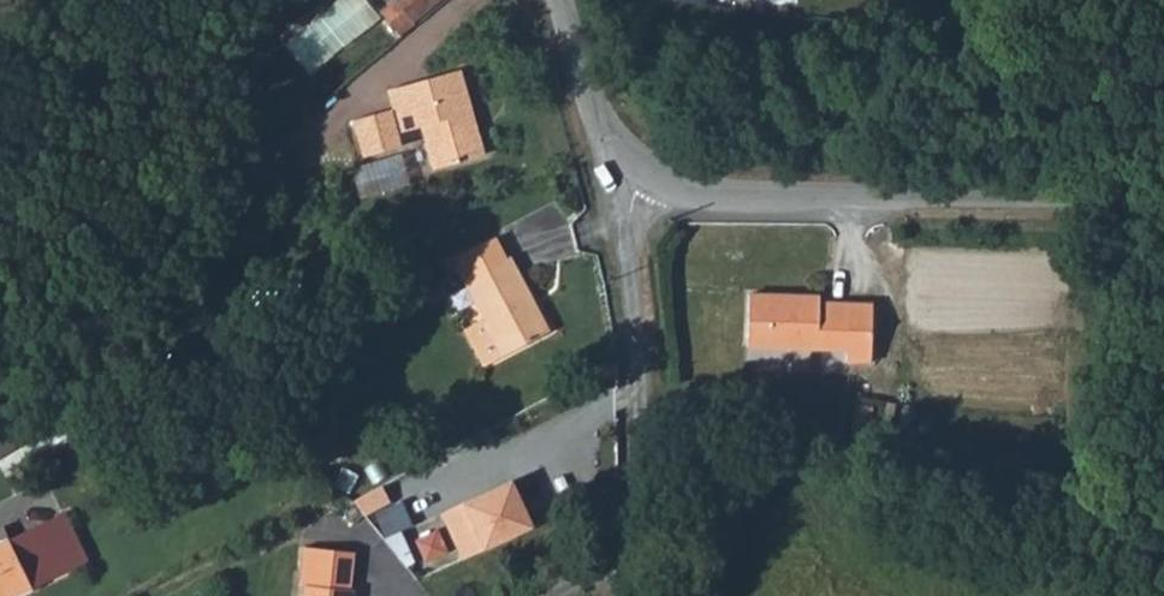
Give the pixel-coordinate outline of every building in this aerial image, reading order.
[(281,39),(312,76),(378,20),(361,0),(327,0),(281,39)] [(414,14),(431,0),(403,0),(414,14)] [(690,7),(707,10),(709,0),(691,0),(690,7)] [(735,13),(736,3),(736,0),(709,0),(707,10),(735,13)] [(483,142),(457,60),(385,81),(392,103),(351,114),(363,151),(401,139),(397,125),(420,120),(433,157),(483,142)] [(456,247),(485,305),(505,344),(546,323),(532,295),(536,293),(512,246),(508,249),(495,226),(456,247)] [(825,282),(754,281),(753,335),(852,337),(852,350),(878,351),(880,289),(825,288),(825,282)] [(505,344),(485,305),(466,316),(484,355),(505,344)] [(533,520),(512,476),(438,508),(460,557),(533,520)] [(70,542),(40,492),(0,516),(0,583),(70,542)] [(356,590),(353,589),(357,552),(308,545),(302,586),(308,587),(307,595),(355,595),(356,590)]
